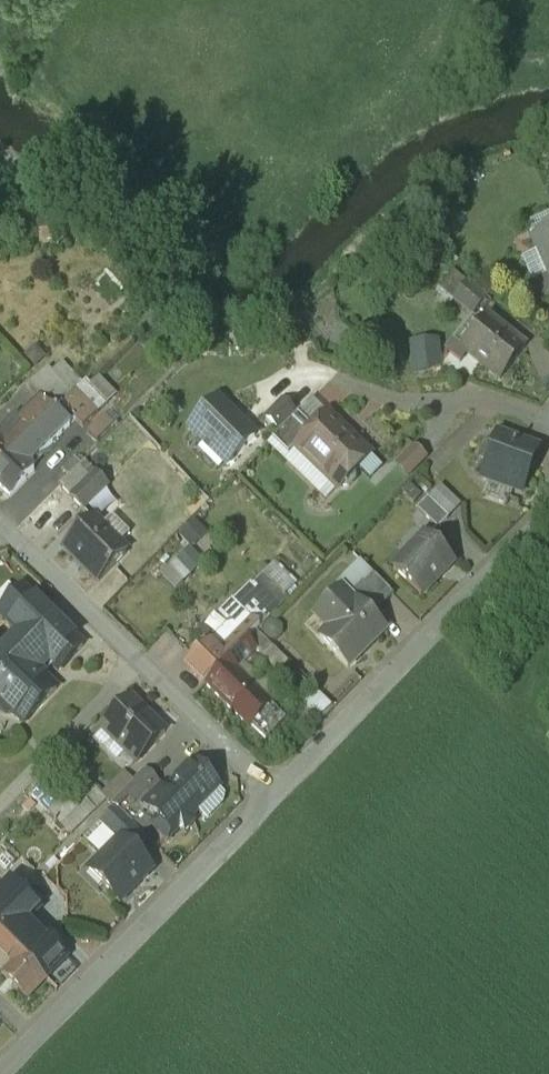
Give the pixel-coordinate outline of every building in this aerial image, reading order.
[(531,237),(548,229),(548,208),(523,220),(531,237)] [(531,237),(538,252),(548,277),(548,229),(531,237)] [(538,252),(523,259),(539,297),(548,292),(548,277),(538,252)] [(468,278),(454,268),(441,284),(455,295),(468,278)] [(493,298),(468,278),(455,295),(475,311),(479,315),(481,312),(493,298)] [(468,353),(461,347),(487,315),(481,312),(479,315),(475,311),(445,350),(460,362),(468,353)] [(526,346),(487,315),(461,347),(468,353),(501,379),(526,346)] [(438,339),(412,342),(415,371),(441,364),(438,339)] [(82,383),(63,362),(53,371),(51,372),(71,394),(82,383)] [(49,367),(29,385),(41,398),(42,397),(44,399),(49,394),(61,406),(72,395),(71,394),(51,372),(53,371),(49,367)] [(98,413),(76,391),(61,406),(56,411),(70,425),(76,419),(84,427),(98,413)] [(0,431),(0,467),(56,411),(44,399),(42,397),(41,398),(19,418),(16,415),(0,431)] [(297,414),(313,429),(328,414),(312,398),(297,414)] [(283,399),(267,416),(279,428),(296,411),(283,399)] [(225,410),(199,436),(230,470),(245,455),(239,449),(251,438),(225,410)] [(0,467),(0,485),(10,495),(34,471),(29,466),(70,425),(56,411),(0,467)] [(297,414),(272,439),(290,456),(297,449),(296,448),(313,429),(297,414)] [(372,456),(328,414),(313,429),(296,448),(297,449),(339,490),(340,488),(349,487),(355,481),(355,473),(372,456)] [(538,448),(498,434),(483,478),(522,492),(538,448)] [(290,456),(272,439),(267,445),(326,502),(339,490),(297,449),(290,456)] [(397,464),(410,477),(427,459),(415,446),(397,464)] [(78,468),(60,486),(71,498),(90,479),(78,468)] [(90,479),(71,498),(83,511),(109,486),(96,474),(90,479)] [(461,507),(440,487),(428,499),(449,519),(461,507)] [(428,499),(418,510),(439,530),(449,519),(428,499)] [(113,517),(102,528),(119,545),(130,534),(113,517)] [(183,534),(194,546),(165,574),(181,591),(210,562),(196,548),(213,532),(199,518),(183,534)] [(102,528),(93,519),(64,548),(65,549),(66,548),(85,567),(85,568),(99,582),(127,553),(119,545),(102,528)] [(426,536),(394,570),(422,596),(442,575),(441,574),(453,562),(426,536)] [(342,590),(316,617),(329,630),(321,639),(349,668),(386,631),(373,618),(394,596),(374,576),(365,585),(363,584),(349,598),(342,590)] [(251,585),(232,603),(243,614),(261,595),(251,585)] [(24,590),(0,615),(0,616),(20,635),(1,654),(0,653),(0,678),(56,621),(24,590)] [(261,595),(243,614),(250,621),(251,620),(260,629),(278,612),(261,595)] [(238,633),(219,653),(229,662),(248,642),(257,633),(260,629),(251,620),(250,621),(238,633)] [(0,678),(0,701),(25,725),(57,691),(44,679),(54,669),(59,673),(83,648),(82,647),(80,648),(56,624),(57,623),(56,621),(0,678)] [(231,626),(211,645),(219,653),(238,633),(231,626)] [(274,649),(257,633),(248,642),(258,652),(257,653),(264,659),(274,649)] [(248,642),(229,662),(238,672),(257,653),(258,652),(248,642)] [(211,645),(209,644),(186,667),(205,686),(229,662),(219,653),(211,645)] [(238,672),(229,662),(205,686),(249,729),(270,707),(272,705),(238,672)] [(308,704),(323,718),(336,705),(321,691),(308,704)] [(165,733),(132,701),(104,730),(137,762),(165,733)] [(270,707),(251,726),(267,742),(286,722),(270,707)] [(196,763),(168,791),(170,793),(165,797),(161,793),(146,808),(159,821),(153,827),(168,841),(180,829),(186,831),(195,822),(192,817),(221,788),(219,785),(221,780),(215,774),(209,776),(196,763)] [(148,771),(122,798),(133,809),(159,782),(148,771)] [(133,809),(122,798),(113,807),(125,818),(133,809)] [(122,840),(102,860),(102,885),(120,903),(152,870),(122,840)] [(0,884),(0,934),(4,938),(14,928),(37,904),(21,888),(33,876),(20,863),(0,884)] [(40,936),(31,945),(14,928),(4,938),(46,979),(64,960),(40,936)] [(27,998),(46,979),(4,938),(0,934),(0,972),(27,998)]
